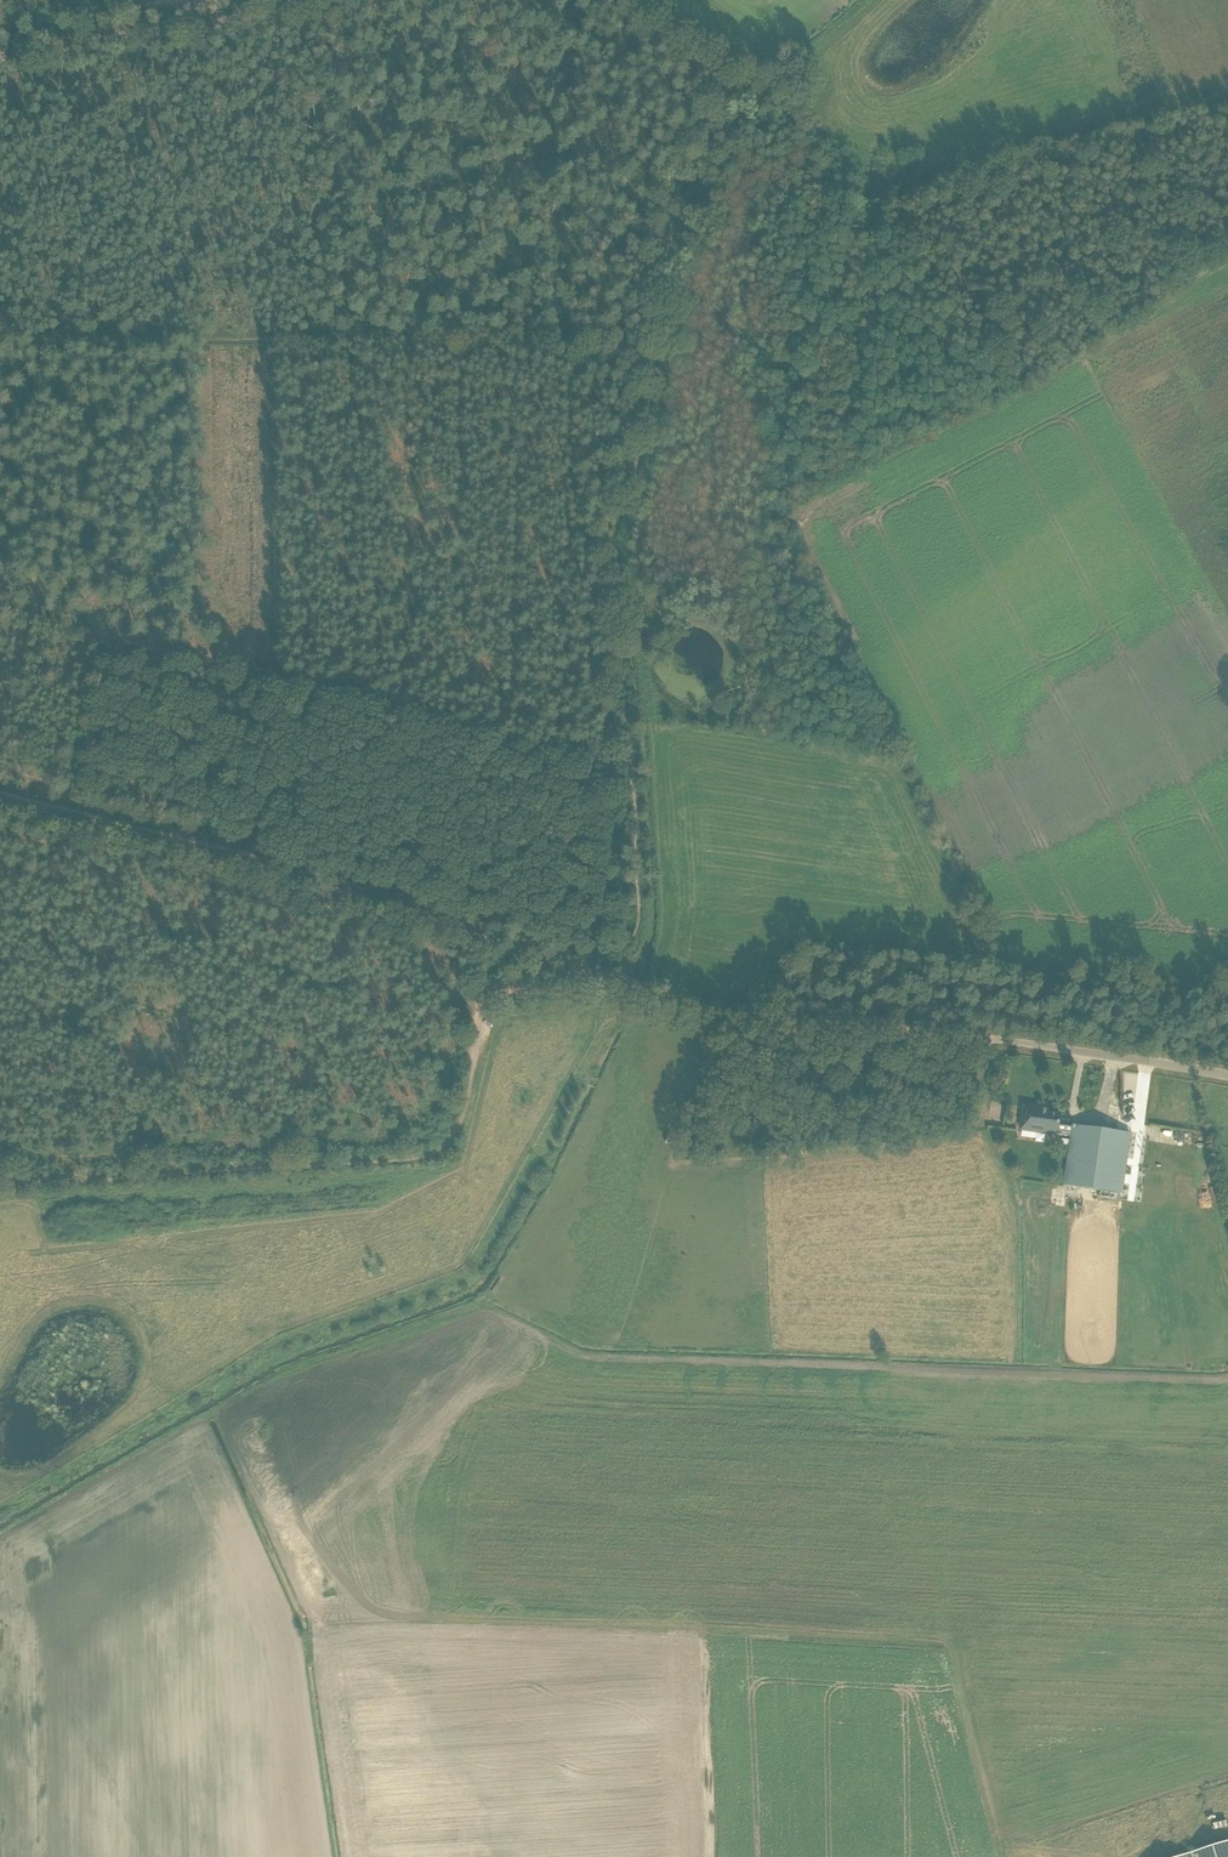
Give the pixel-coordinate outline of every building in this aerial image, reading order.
[(976,947),(990,937),(979,923),(966,934),(976,947)] [(1002,1123),(1006,1106),(986,1102),(982,1119),(1002,1123)] [(1048,1110),(1041,1109),(1024,1106),(1021,1130),(1046,1133),(1046,1130),(1056,1131),(1056,1134),(1071,1136),(1064,1185),(1121,1193),(1130,1134),(1072,1125),(1072,1127),(1058,1124),(1060,1114),(1048,1113),(1048,1110)] [(1191,1821),(1195,1834),(1202,1832),(1198,1819),(1191,1821)] [(1176,1856),(1227,1856),(1227,1840),(1176,1856)]
